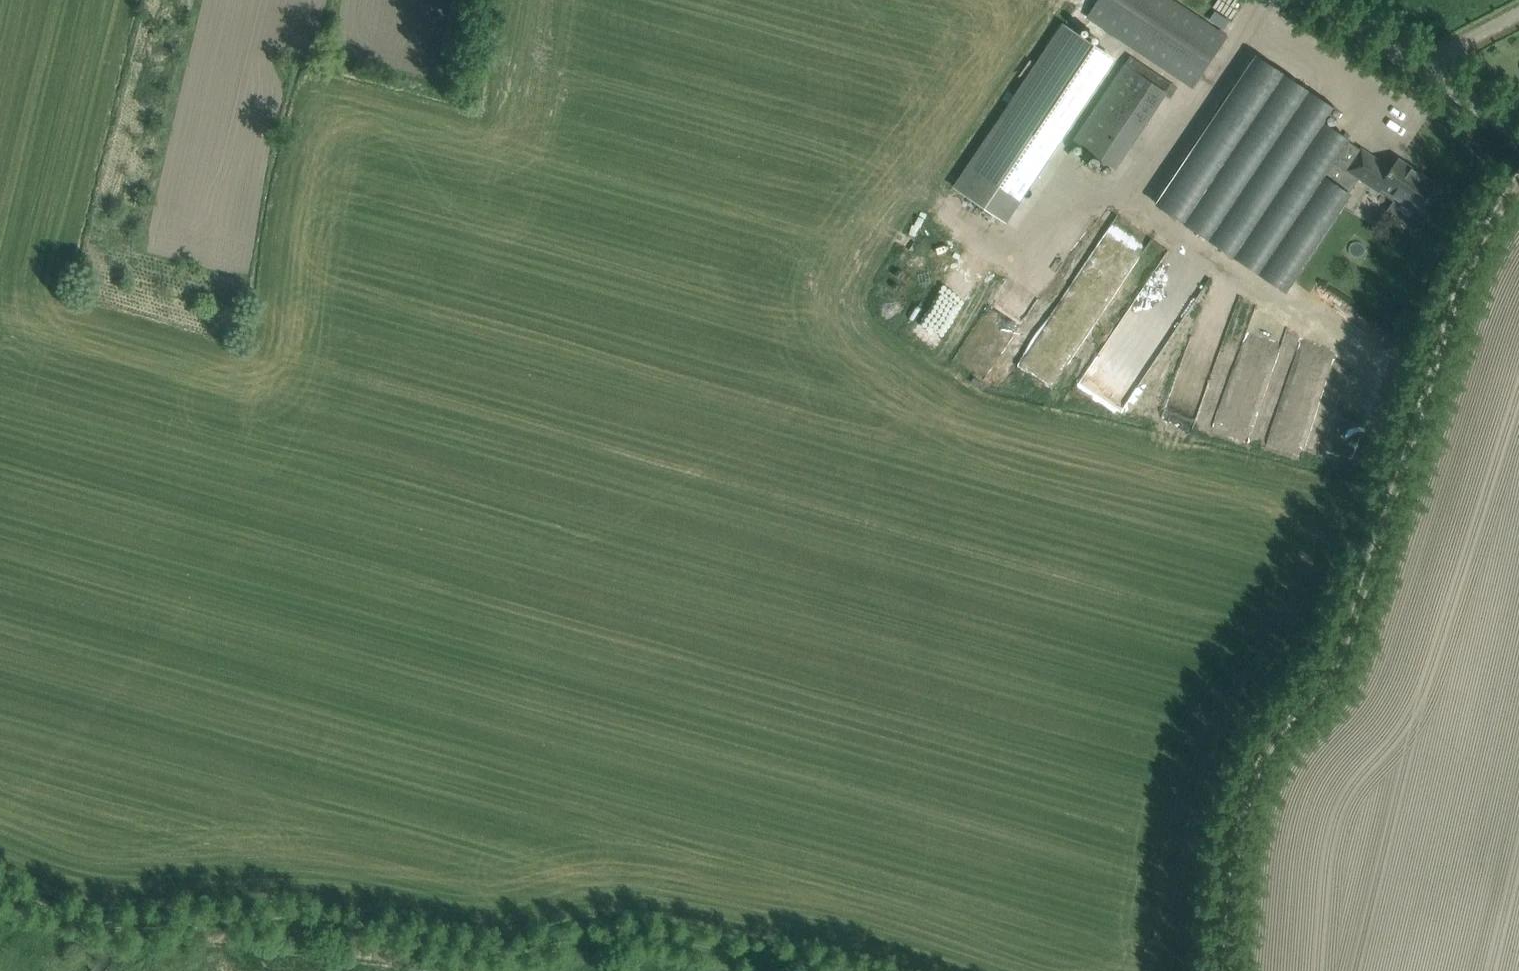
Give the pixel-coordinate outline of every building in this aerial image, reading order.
[(1216,53),(1227,37),(1172,0),(1101,0),(1089,17),(1193,87),(1216,53)] [(1059,23),(954,190),(1009,224),(1114,57),(1059,23)] [(1328,128),(1339,111),(1259,57),(1158,206),(1289,296),(1356,198),(1351,194),(1362,179),(1349,170),(1362,150),(1328,128)] [(1076,140),(1116,167),(1166,92),(1126,66),(1076,140)] [(1351,167),(1349,170),(1362,179),(1372,186),(1375,182),(1383,188),(1381,192),(1394,201),(1387,211),(1412,227),(1421,213),(1439,187),(1399,160),(1392,170),(1362,150),(1351,167)] [(1154,240),(1114,296),(1123,303),(1163,247),(1154,240)] [(1131,387),(1135,369),(1108,365),(1106,372),(1094,370),(1090,397),(1129,404),(1131,387)] [(1364,459),(1382,391),(1343,381),(1326,449),(1364,459)]
